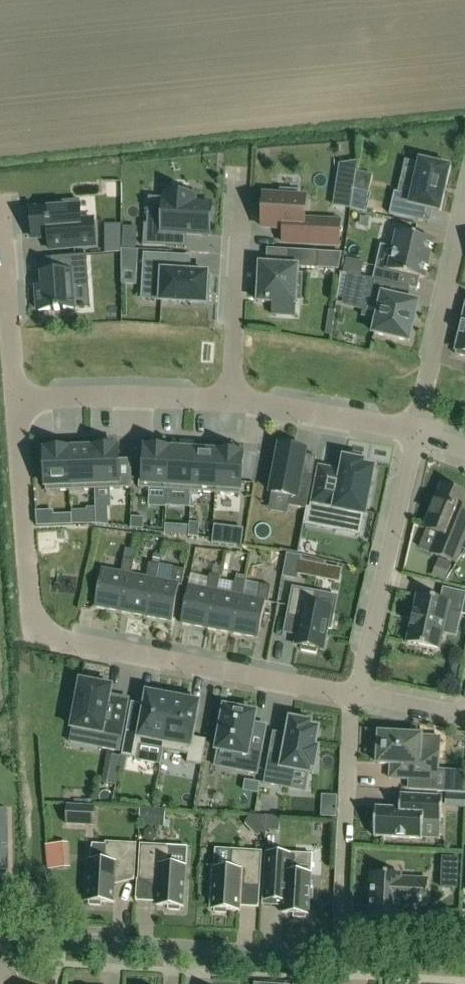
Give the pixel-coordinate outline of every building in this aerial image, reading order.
[(353,190),(356,171),(358,161),(340,164),(336,187),(353,190)] [(439,211),(449,168),(446,168),(447,164),(434,161),(433,165),(421,162),(413,196),(395,192),(390,214),(415,220),(418,206),(439,211)] [(354,190),(350,209),(367,213),(372,194),(370,194),(354,190)] [(281,246),(338,248),(339,220),(305,218),(306,198),(297,198),(297,192),(282,191),(282,197),(264,196),(264,203),(260,203),(259,221),(263,221),(263,228),(282,229),(281,246)] [(145,224),(143,246),(166,247),(167,233),(187,235),(210,236),(211,222),(211,218),(212,204),(196,203),(196,196),(164,194),(164,198),(149,197),(147,224),(145,224)] [(55,208),(32,210),(34,239),(49,237),(50,250),(72,248),(95,246),(94,220),(81,220),(79,201),(55,203),(55,208)] [(378,258),(373,280),(381,283),(398,287),(401,274),(424,279),(432,241),(399,233),(393,261),(378,258)] [(296,300),(300,300),(302,276),(298,275),(298,268),(318,269),(319,252),(289,250),(288,266),(260,265),(260,278),(255,278),(254,297),(259,297),(258,302),(282,304),(282,299),(295,299),(295,305),(296,305),(296,300)] [(343,268),(345,255),(324,252),(322,265),(343,268)] [(122,253),(122,269),(137,270),(138,254),(122,253)] [(43,287),(37,288),(39,311),(75,308),(73,282),(89,281),(87,255),(51,258),(52,274),(42,274),(43,287)] [(145,255),(143,285),(162,286),(161,300),(161,302),(206,304),(207,292),(211,292),(212,277),(208,277),(208,274),(189,273),(171,272),(172,256),(145,255)] [(349,274),(343,302),(364,307),(365,302),(381,306),(374,334),(409,342),(418,304),(378,294),(381,283),(373,280),(349,274)] [(456,351),(457,351),(456,355),(464,357),(464,313),(456,351)] [(281,446),(272,493),(291,497),(290,506),(307,510),(312,480),(300,478),(305,451),(299,450),(300,446),(284,443),(284,447),(281,446)] [(168,490),(171,450),(159,449),(159,446),(146,445),(144,472),(140,472),(139,489),(150,489),(168,490)] [(94,449),(95,490),(132,489),(132,460),(119,460),(119,448),(94,449)] [(70,450),(71,491),(95,490),(94,449),(70,450)] [(71,491),(70,450),(45,451),(45,463),(42,463),(42,478),(46,478),(46,491),(71,491)] [(192,492),(195,451),(171,450),(168,490),(192,492)] [(192,492),(216,493),(218,453),(195,451),(192,492)] [(243,454),(218,453),(216,493),(241,495),(243,454)] [(312,508),(310,517),(338,522),(336,530),(361,535),(364,515),(366,516),(375,468),(364,466),(364,462),(345,459),(342,471),(321,467),(320,467),(319,468),(316,487),(312,508)] [(456,563),(464,540),(464,508),(464,504),(464,494),(464,491),(456,488),(451,490),(442,486),(431,515),(433,516),(428,528),(440,533),(432,553),(456,563)] [(96,524),(96,508),(96,507),(88,508),(88,510),(88,525),(96,524)] [(96,524),(108,526),(108,508),(96,508),(96,524)] [(72,525),(72,515),(54,515),(54,525),(72,525)] [(144,529),(145,519),(133,517),(132,528),(144,529)] [(172,583),(157,580),(160,565),(149,563),(147,578),(132,575),(135,560),(124,558),(121,573),(102,569),(95,607),(173,622),(180,586),(182,586),(185,570),(175,568),(172,583)] [(433,573),(446,578),(451,565),(439,560),(433,573)] [(297,574),(318,578),(321,565),(300,561),(297,574)] [(181,624),(259,638),(266,602),(268,603),(271,587),(261,585),(258,600),(243,597),(246,582),(236,580),(233,595),(218,592),(221,577),(210,575),(207,590),(188,586),(181,624)] [(332,630),(335,614),(331,614),(331,609),(314,606),(317,592),(293,588),(287,617),(301,619),(298,636),(296,646),(302,647),(301,651),(317,654),(317,650),(324,651),(328,629),(332,630)] [(408,643),(439,650),(443,633),(448,611),(461,614),(464,597),(464,594),(444,589),(442,601),(418,596),(408,643)] [(102,734),(100,748),(120,751),(126,718),(129,703),(129,702),(128,701),(110,698),(112,687),(109,686),(109,683),(94,680),(94,683),(81,681),(79,693),(75,693),(72,708),(76,708),(72,728),(102,734)] [(164,750),(174,698),(165,697),(166,693),(152,690),(151,694),(148,694),(141,728),(128,725),(123,751),(138,754),(139,745),(164,750)] [(182,700),(174,698),(164,750),(189,754),(187,763),(202,766),(207,740),(193,738),(200,705),(200,703),(199,703),(196,703),(197,699),(183,696),(182,700)] [(236,754),(233,770),(258,775),(263,749),(250,746),(256,714),(244,711),(245,708),(228,704),(227,708),(225,708),(217,750),(236,754)] [(285,757),(271,754),(265,784),(289,788),(293,770),(309,773),(310,773),(311,768),(315,769),(318,749),(315,748),(318,729),(310,728),(311,724),(309,723),(309,719),(295,717),(294,721),(292,720),(289,736),(285,757)] [(390,765),(389,779),(410,780),(409,791),(438,793),(438,794),(464,796),(464,773),(439,771),(440,752),(421,751),(422,737),(380,734),(379,743),(376,746),(375,757),(378,760),(378,764),(390,765)] [(116,785),(118,773),(107,771),(104,783),(116,785)] [(246,780),(244,790),(258,793),(260,782),(246,780)] [(400,809),(376,808),(375,821),(372,823),(372,830),(375,833),(375,837),(423,839),(424,822),(442,823),(443,797),(401,795),(400,809)] [(68,825),(95,826),(96,806),(69,805),(68,825)] [(8,870),(7,831),(0,831),(0,870),(8,870)] [(70,867),(69,843),(49,844),(47,844),(49,869),(51,869),(70,867)] [(90,861),(88,901),(91,902),(91,906),(103,906),(103,902),(115,903),(117,879),(136,880),(138,845),(108,843),(107,862),(90,861)] [(143,845),(141,881),(159,882),(158,906),(170,906),(170,910),(182,911),(182,907),(185,907),(188,867),(171,866),(172,847),(143,845)] [(241,911),(241,908),(242,887),(261,888),(263,853),(233,851),(232,870),(216,869),(213,909),(217,909),(217,913),(228,914),(228,910),(241,911)] [(311,915),(312,898),(313,898),(313,889),(312,889),(313,875),(312,875),(297,874),(298,855),(268,853),(266,888),(265,904),(284,905),(284,908),(283,913),(296,914),(295,918),(307,919),(307,915),(311,915)] [(459,858),(444,858),(443,888),(458,889),(459,858)] [(372,894),(371,917),(399,919),(399,905),(427,906),(429,880),(401,879),(401,875),(373,873),(373,879),(369,881),(367,884),(367,888),(369,892),(372,894)]
